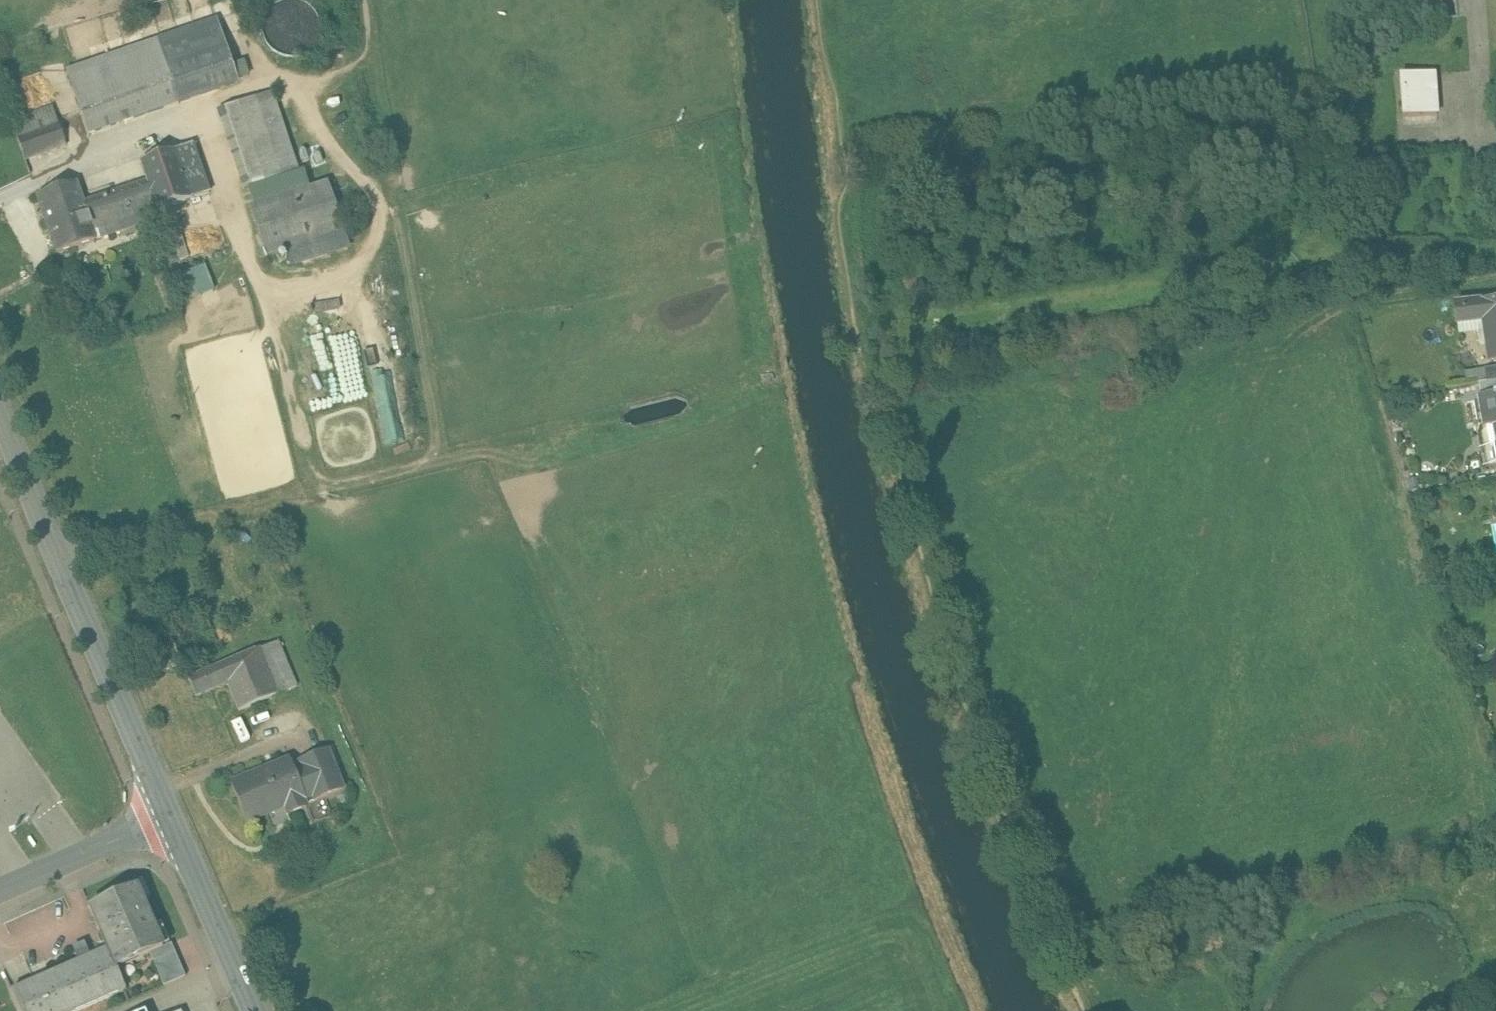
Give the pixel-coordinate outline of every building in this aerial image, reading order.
[(289,0),(288,0),(284,1),(279,2),(276,3),(273,5),(271,7),(268,9),(267,11),(264,14),(262,19),(261,23),(260,26),(260,29),(261,33),(261,36),(262,39),(264,42),(265,45),(267,48),(270,50),(274,53),(277,55),(281,56),(286,57),(289,57),(295,57),(299,55),(302,54),(305,52),(309,50),(311,47),(314,44),(316,40),(317,36),(317,34),(318,29),(317,24),(316,20),(315,17),(313,13),(310,10),(308,7),(306,6),(303,4),(301,3),(298,1),(294,0),(289,0)] [(217,18),(157,38),(179,104),(239,84),(238,80),(232,65),(217,18)] [(157,38),(66,69),(88,135),(179,104),(157,38)] [(232,65),(238,80),(249,76),(244,61),(232,65)] [(1434,74),(1400,77),(1402,117),(1437,115),(1434,74)] [(299,171),(273,92),(256,97),(282,177),(299,171)] [(282,177),(256,97),(216,110),(243,190),(247,188),(282,177)] [(52,107),(12,121),(18,136),(58,122),(52,107)] [(58,122),(18,136),(25,159),(66,145),(58,122)] [(193,144),(141,161),(147,181),(83,202),(89,219),(115,211),(121,230),(162,217),(159,210),(210,193),(193,144)] [(253,206),(310,187),(304,169),(299,171),(282,177),(247,188),(253,206)] [(253,206),(250,207),(266,256),(286,250),(344,230),(328,181),(310,187),(253,206)] [(83,202),(76,182),(37,195),(57,253),(95,240),(95,239),(121,230),(115,211),(89,219),(83,202)] [(350,248),(344,230),(286,250),(292,267),(350,248)] [(205,265),(178,275),(188,300),(215,290),(205,265)] [(1457,306),(1459,324),(1486,320),(1492,362),(1495,361),(1495,300),(1457,306)] [(1487,369),(1489,383),(1495,382),(1495,368),(1487,369)] [(1481,384),(1484,398),(1495,395),(1495,382),(1489,383),(1481,384)] [(1481,398),(1494,465),(1495,465),(1495,395),(1484,398),(1481,398)] [(298,686),(279,640),(260,648),(279,694),(298,686)] [(260,647),(219,664),(228,684),(239,711),(279,694),(260,648),(260,647)] [(219,664),(189,676),(197,697),(228,684),(219,664)] [(328,751),(300,762),(306,778),(313,796),(315,800),(343,788),(328,751)] [(289,759),(231,783),(247,823),(285,807),(288,814),(307,807),(304,800),(313,796),(306,778),(298,782),(289,759)] [(135,887),(90,907),(107,948),(116,967),(117,967),(150,953),(163,947),(162,945),(160,946),(152,928),(154,927),(143,901),(141,902),(135,889),(136,889),(135,887)] [(172,943),(163,947),(150,953),(164,986),(186,976),(172,943)] [(12,989),(21,1010),(76,1010),(126,989),(117,967),(116,967),(107,948),(90,955),(87,948),(75,953),(78,960),(12,989)]
